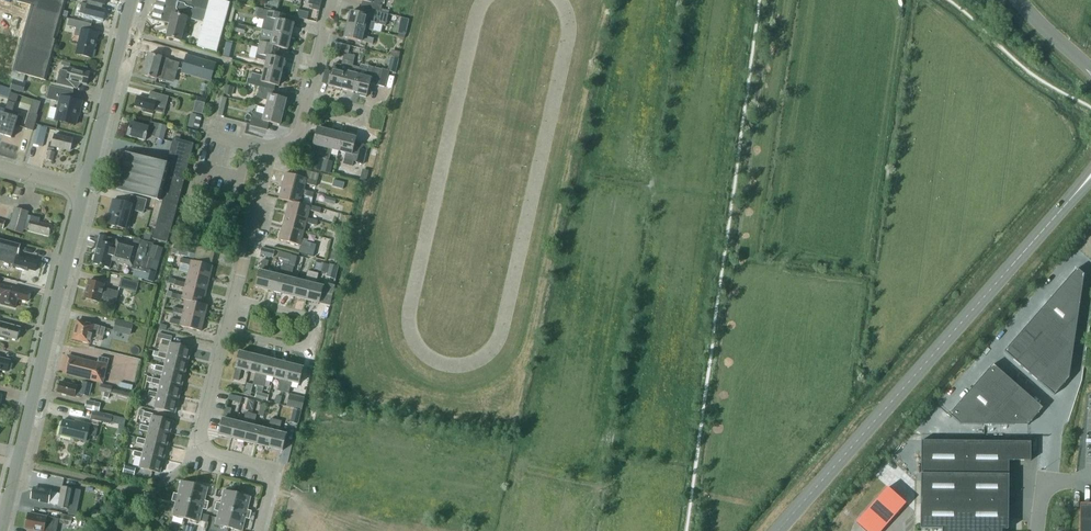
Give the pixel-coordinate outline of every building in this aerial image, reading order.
[(17,1),(31,5),(22,39),(13,71),(26,74),(46,80),(57,40),(56,40),(67,0),(18,0),(17,1)] [(84,17),(103,22),(106,9),(94,6),(96,2),(102,3),(103,0),(90,0),(89,5),(83,3),(80,13),(85,15),(84,17)] [(156,17),(158,18),(157,20),(161,21),(170,23),(166,37),(167,37),(181,41),(187,18),(204,23),(198,46),(217,51),(230,3),(218,0),(192,0),(191,1),(186,0),(160,0),(159,2),(162,3),(161,5),(159,4),(156,17)] [(308,3),(312,5),(311,9),(319,11),(322,0),(309,0),(308,3)] [(388,14),(389,11),(381,9),(384,0),(361,0),(362,0),(361,7),(388,14)] [(361,7),(359,13),(351,11),(348,24),(365,28),(372,30),(374,23),(386,26),(388,14),(361,7)] [(259,8),(257,17),(264,19),(261,29),(263,29),(291,36),(294,23),(283,21),(285,14),(259,8)] [(302,10),(300,16),(310,18),(311,11),(302,10)] [(68,23),(77,26),(75,35),(81,36),(77,54),(93,58),(99,33),(89,31),(91,24),(92,24),(92,23),(79,20),(79,18),(70,16),(68,23)] [(365,28),(348,24),(345,37),(361,41),(373,44),(374,38),(363,36),(365,28)] [(260,42),(258,48),(278,53),(280,47),(287,49),(291,36),(263,29),(259,42),(260,42)] [(257,53),(256,59),(267,61),(265,68),(282,73),(285,60),(277,58),(278,53),(258,48),(257,53)] [(328,84),(328,85),(341,88),(348,60),(353,62),(355,56),(348,54),(345,53),(343,59),(341,66),(334,64),(333,68),(332,72),(328,84)] [(179,63),(169,60),(169,59),(149,54),(143,75),(156,78),(164,80),(167,69),(177,71),(179,63)] [(187,55),(183,70),(184,71),(195,73),(211,78),(216,63),(187,55)] [(391,69),(399,71),(402,58),(395,56),(391,69)] [(348,60),(341,88),(354,92),(358,75),(351,73),(354,62),(353,62),(348,60)] [(358,75),(354,92),(360,93),(360,95),(366,97),(367,95),(370,83),(378,86),(378,85),(385,87),(389,71),(374,67),(368,66),(367,70),(360,68),(358,75)] [(57,83),(75,88),(77,82),(87,84),(90,73),(70,68),(69,72),(60,70),(57,83)] [(248,77),(247,83),(260,86),(260,87),(274,90),(275,85),(278,86),(282,73),(265,68),(263,76),(252,73),(251,78),(248,77)] [(13,71),(11,79),(23,83),(26,74),(13,71)] [(21,82),(13,80),(11,88),(18,91),(21,82)] [(56,119),(76,124),(79,110),(80,111),(82,101),(72,99),(74,91),(51,85),(48,98),(60,101),(56,119)] [(224,94),(232,96),(234,87),(226,85),(224,94)] [(258,92),(257,98),(268,100),(266,108),(283,112),(286,99),(275,96),(277,91),(274,90),(260,87),(258,92)] [(0,127),(0,134),(11,137),(19,114),(12,112),(15,103),(16,104),(18,95),(10,92),(4,113),(0,127)] [(135,106),(154,111),(164,113),(169,96),(154,92),(152,100),(138,96),(135,106)] [(199,100),(197,112),(207,113),(208,102),(199,100)] [(252,118),(250,125),(267,130),(269,122),(280,125),(283,112),(266,108),(264,115),(253,112),(252,118)] [(24,128),(33,131),(38,115),(29,112),(24,128)] [(188,126),(198,129),(202,116),(191,113),(188,126)] [(167,126),(159,124),(150,121),(149,127),(131,122),(127,135),(145,140),(147,135),(155,137),(163,140),(167,126)] [(38,125),(33,144),(42,146),(48,128),(38,125)] [(318,157),(323,159),(330,131),(318,127),(313,144),(321,146),(318,157)] [(192,130),(190,138),(197,140),(199,132),(192,130)] [(332,149),(339,151),(343,134),(330,131),(323,159),(329,160),(332,149)] [(70,150),(73,139),(55,134),(53,142),(50,141),(48,150),(49,151),(47,159),(53,161),(55,152),(53,151),(54,146),(70,150)] [(368,146),(361,144),(355,142),(356,137),(343,134),(339,151),(346,153),(343,164),(352,166),(353,161),(356,162),(356,163),(363,165),(368,146)] [(185,178),(194,143),(174,138),(167,164),(129,154),(129,157),(127,156),(127,158),(128,158),(126,166),(125,166),(124,167),(126,167),(124,176),(122,175),(122,176),(123,177),(121,185),(119,185),(119,186),(121,186),(120,189),(156,199),(149,226),(154,227),(153,228),(155,228),(153,238),(167,242),(170,233),(185,178)] [(312,169),(321,171),(324,159),(315,157),(312,169)] [(324,159),(321,171),(330,173),(333,162),(324,159)] [(286,173),(282,186),(303,191),(304,190),(304,189),(305,185),(315,187),(317,181),(307,178),(286,173)] [(334,179),(332,186),(342,189),(344,182),(334,179)] [(289,201),(289,202),(294,203),(294,202),(300,204),(302,194),(313,197),(314,192),(304,190),(303,191),(282,186),(279,199),(289,201)] [(134,219),(136,211),(144,213),(147,200),(131,195),(129,202),(113,197),(106,221),(126,226),(128,217),(134,219)] [(324,202),(335,205),(336,199),(325,196),(324,202)] [(289,202),(286,212),(286,214),(307,219),(308,218),(310,210),(320,213),(321,208),(311,205),(311,207),(300,204),(294,202),(294,203),(289,202)] [(24,229),(49,236),(51,225),(39,222),(41,217),(32,215),(30,222),(26,221),(29,211),(15,207),(9,229),(23,233),(24,229)] [(318,221),(308,218),(307,219),(286,214),(282,227),(304,233),(306,223),(317,225),(318,221)] [(302,240),(304,233),(282,227),(279,239),(300,245),(301,245),(299,252),(313,256),(317,244),(302,240)] [(97,247),(93,263),(110,267),(112,261),(132,266),(132,269),(135,270),(144,272),(142,279),(151,282),(154,282),(163,247),(158,246),(153,245),(154,243),(134,238),(132,244),(109,237),(100,235),(100,236),(97,247)] [(0,249),(0,260),(15,264),(14,268),(26,271),(27,269),(35,271),(38,261),(17,255),(20,244),(0,239),(0,248),(0,249)] [(172,253),(194,259),(196,251),(174,246),(172,253)] [(330,259),(337,261),(339,252),(332,251),(330,259)] [(190,265),(188,274),(210,279),(213,265),(192,260),(191,260),(181,258),(180,263),(190,265)] [(256,287),(269,290),(273,273),(266,271),(268,260),(263,259),(260,270),(256,287)] [(324,263),(322,272),(328,273),(327,278),(335,280),(339,267),(324,263)] [(269,290),(281,293),(288,265),(283,264),(280,275),(273,273),(269,290)] [(281,293),(293,296),(298,280),(291,278),(293,267),(288,265),(281,293)] [(1080,268),(1007,351),(1057,395),(1072,378),(1066,373),(1073,365),(1063,356),(1077,339),(1066,330),(1081,313),(1075,308),(1083,298),(1086,274),(1080,268)] [(293,296),(306,299),(313,272),(308,270),(305,281),(298,280),(293,296)] [(313,272),(306,299),(319,303),(323,286),(316,284),(318,273),(313,272)] [(174,285),(185,288),(185,287),(206,292),(210,279),(188,274),(186,283),(175,280),(174,285)] [(119,288),(136,292),(138,282),(121,278),(119,288)] [(101,299),(116,303),(119,292),(104,288),(105,284),(89,280),(84,298),(100,302),(101,299)] [(2,295),(0,303),(0,305),(15,308),(17,299),(27,301),(30,291),(13,287),(0,284),(0,294),(2,295)] [(186,300),(186,301),(192,303),(193,301),(203,304),(206,292),(185,287),(185,288),(183,296),(172,293),(171,298),(182,301),(182,299),(186,300)] [(172,312),(183,314),(204,320),(208,305),(203,304),(193,301),(192,303),(186,301),(184,309),(174,307),(172,312)] [(204,320),(183,314),(181,321),(171,318),(170,323),(180,326),(201,331),(204,320)] [(102,341),(105,328),(77,321),(73,338),(82,341),(83,342),(87,343),(88,342),(90,343),(91,338),(102,341)] [(114,330),(130,334),(132,325),(116,321),(114,330)] [(17,339),(20,327),(19,327),(0,322),(0,337),(6,338),(6,336),(17,339)] [(168,354),(167,355),(188,360),(191,347),(171,342),(172,336),(159,333),(158,338),(162,339),(161,344),(170,346),(168,354)] [(241,369),(248,371),(253,354),(240,351),(236,368),(233,379),(239,380),(241,369)] [(166,359),(165,367),(164,368),(185,373),(188,360),(167,355),(168,354),(159,352),(158,357),(166,359)] [(253,384),(258,385),(265,357),(253,354),(248,371),(256,373),(253,384)] [(67,374),(103,383),(109,359),(99,356),(98,363),(71,356),(67,374)] [(1,370),(8,371),(8,370),(8,368),(10,368),(11,362),(10,362),(11,360),(0,357),(0,369),(1,370)] [(266,375),(273,377),(278,361),(265,357),(258,385),(264,387),(266,375)] [(278,390),(283,392),(290,364),(278,361),(273,377),(281,379),(278,390)] [(290,364),(283,392),(289,393),(291,382),(299,384),(303,367),(290,364)] [(995,364),(951,414),(962,424),(1016,425),(1022,418),(1031,425),(1045,408),(995,364)] [(161,380),(161,381),(182,386),(185,373),(164,368),(165,367),(156,365),(155,370),(163,372),(161,380)] [(160,385),(158,393),(158,394),(178,399),(182,386),(161,381),(161,380),(153,378),(152,383),(160,385)] [(89,396),(92,383),(83,381),(82,387),(77,386),(60,382),(58,391),(66,394),(66,395),(74,397),(75,396),(80,397),(80,394),(89,396)] [(99,391),(110,394),(112,386),(101,383),(99,391)] [(112,394),(131,399),(132,393),(113,389),(112,394)] [(175,413),(178,399),(158,394),(158,393),(150,391),(148,396),(157,398),(154,408),(175,413)] [(282,403),(285,395),(273,392),(271,399),(282,403)] [(288,406),(303,410),(306,399),(291,395),(288,406)] [(85,408),(99,411),(101,403),(87,400),(85,408)] [(219,435),(231,438),(236,421),(229,419),(232,408),(226,407),(223,418),(219,435)] [(93,411),(91,419),(92,419),(100,421),(110,423),(111,421),(112,415),(93,411)] [(152,419),(150,427),(149,428),(170,433),(173,420),(153,415),(153,414),(144,412),(143,417),(152,419)] [(231,438),(244,441),(251,413),(246,412),(243,423),(236,421),(231,438)] [(244,441),(256,444),(261,427),(254,426),(257,414),(251,413),(244,441)] [(112,415),(111,421),(120,423),(118,434),(123,435),(126,419),(121,418),(121,417),(112,415)] [(256,444),(269,447),(276,419),(271,418),(268,429),(261,427),(256,444)] [(96,437),(98,428),(90,426),(90,424),(80,421),(79,423),(63,419),(59,435),(86,441),(88,435),(96,437)] [(276,419),(269,447),(282,450),(286,434),(279,432),(282,421),(276,419)] [(167,446),(170,433),(149,428),(150,427),(141,424),(140,430),(148,432),(146,440),(146,441),(167,446)] [(163,459),(167,446),(146,441),(146,440),(138,437),(137,443),(145,445),(143,453),(143,454),(163,459)] [(920,528),(942,528),(942,530),(1002,530),(1002,529),(1008,529),(1009,474),(1009,460),(1031,460),(1031,442),(921,440),(921,473),(920,528)] [(160,473),(163,459),(143,454),(143,453),(135,450),(133,456),(142,458),(139,468),(160,473)] [(134,475),(135,468),(125,466),(123,472),(134,475)] [(195,484),(181,480),(178,494),(174,493),(173,497),(190,501),(195,484)] [(190,501),(208,505),(209,502),(204,500),(208,487),(195,484),(190,501)] [(34,488),(31,498),(40,500),(40,501),(49,503),(54,504),(58,505),(58,506),(69,509),(73,489),(73,488),(62,486),(61,493),(51,491),(51,490),(41,488),(40,489),(34,488)] [(905,504),(886,488),(878,497),(880,499),(859,523),(868,530),(881,530),(905,504)] [(237,493),(224,490),(221,503),(217,502),(216,506),(233,510),(237,493)] [(233,510),(250,515),(251,511),(247,510),(251,496),(237,493),(233,510)] [(190,501),(173,497),(172,501),(176,502),(173,515),(186,518),(190,501)] [(186,518),(199,522),(202,508),(207,509),(208,505),(190,501),(186,518)] [(1080,503),(1080,530),(1090,530),(1090,503),(1080,503)] [(233,510),(216,506),(215,510),(219,511),(216,524),(229,528),(233,510)] [(229,528),(242,530),(245,517),(249,519),(250,515),(233,510),(229,528)] [(59,519),(47,517),(28,513),(25,528),(40,530),(56,530),(59,519)] [(61,523),(71,525),(73,516),(62,514),(61,523)]
